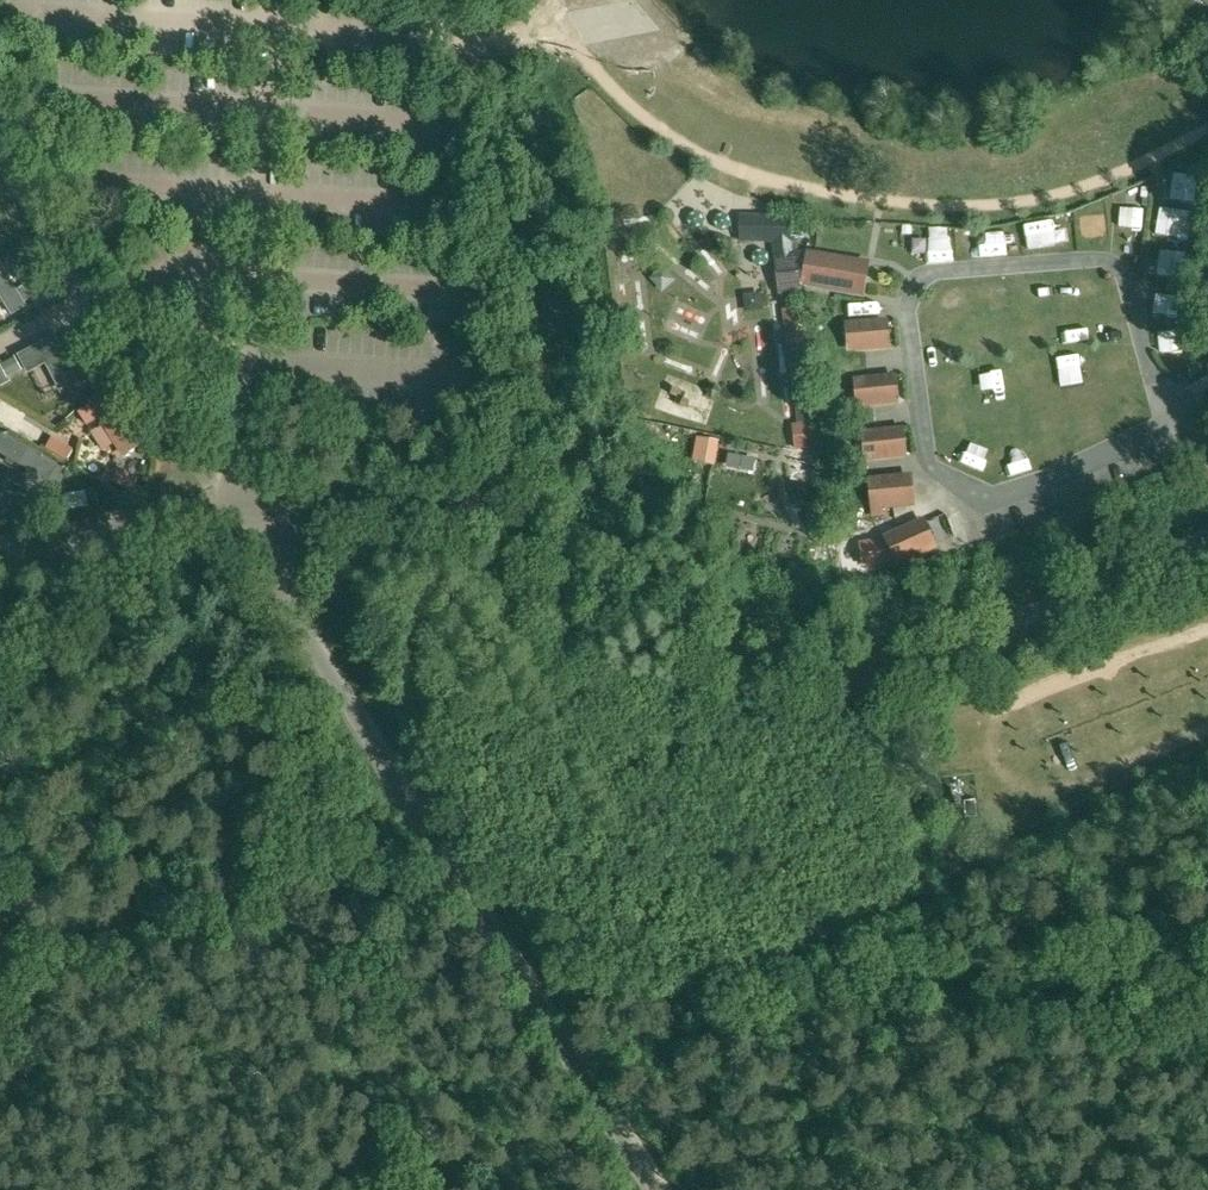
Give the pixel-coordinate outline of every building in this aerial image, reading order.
[(1120,208),(1118,227),(1141,229),(1143,210),(1120,208)] [(1159,210),(1157,235),(1189,237),(1191,212),(1159,210)] [(776,242),(777,258),(791,256),(791,217),(743,217),(743,230),(743,242),(776,242)] [(1104,217),(1082,218),(1083,234),(1106,232),(1104,217)] [(803,283),(808,254),(791,256),(777,258),(782,293),(802,290),(803,283)] [(862,293),(867,264),(808,254),(803,283),(862,293)] [(0,262),(0,305),(4,302),(12,316),(28,307),(0,262)] [(40,276),(25,284),(37,307),(52,299),(40,276)] [(798,310),(785,312),(790,343),(803,341),(798,310)] [(885,324),(846,327),(848,349),(887,346),(885,324)] [(57,339),(17,358),(24,372),(27,377),(37,372),(48,367),(55,381),(62,395),(81,385),(57,339)] [(2,366),(5,371),(9,379),(24,372),(17,358),(2,366)] [(48,367),(37,372),(44,387),(55,381),(48,367)] [(0,374),(0,390),(0,391),(12,385),(9,379),(5,371),(0,374)] [(897,374),(854,380),(858,412),(901,406),(897,374)] [(1199,383),(1207,403),(1207,378),(1199,383)] [(107,398),(91,409),(126,459),(142,448),(107,398)] [(905,431),(862,434),(864,463),(908,460),(905,431)] [(1,433),(0,436),(0,456),(30,474),(22,488),(41,499),(48,487),(60,467),(1,433)] [(60,467),(48,487),(60,494),(72,474),(60,467)] [(913,476),(868,481),(871,514),(916,509),(913,476)] [(90,493),(67,498),(71,514),(94,510),(90,493)] [(882,536),(895,567),(938,550),(925,519),(882,536)]
